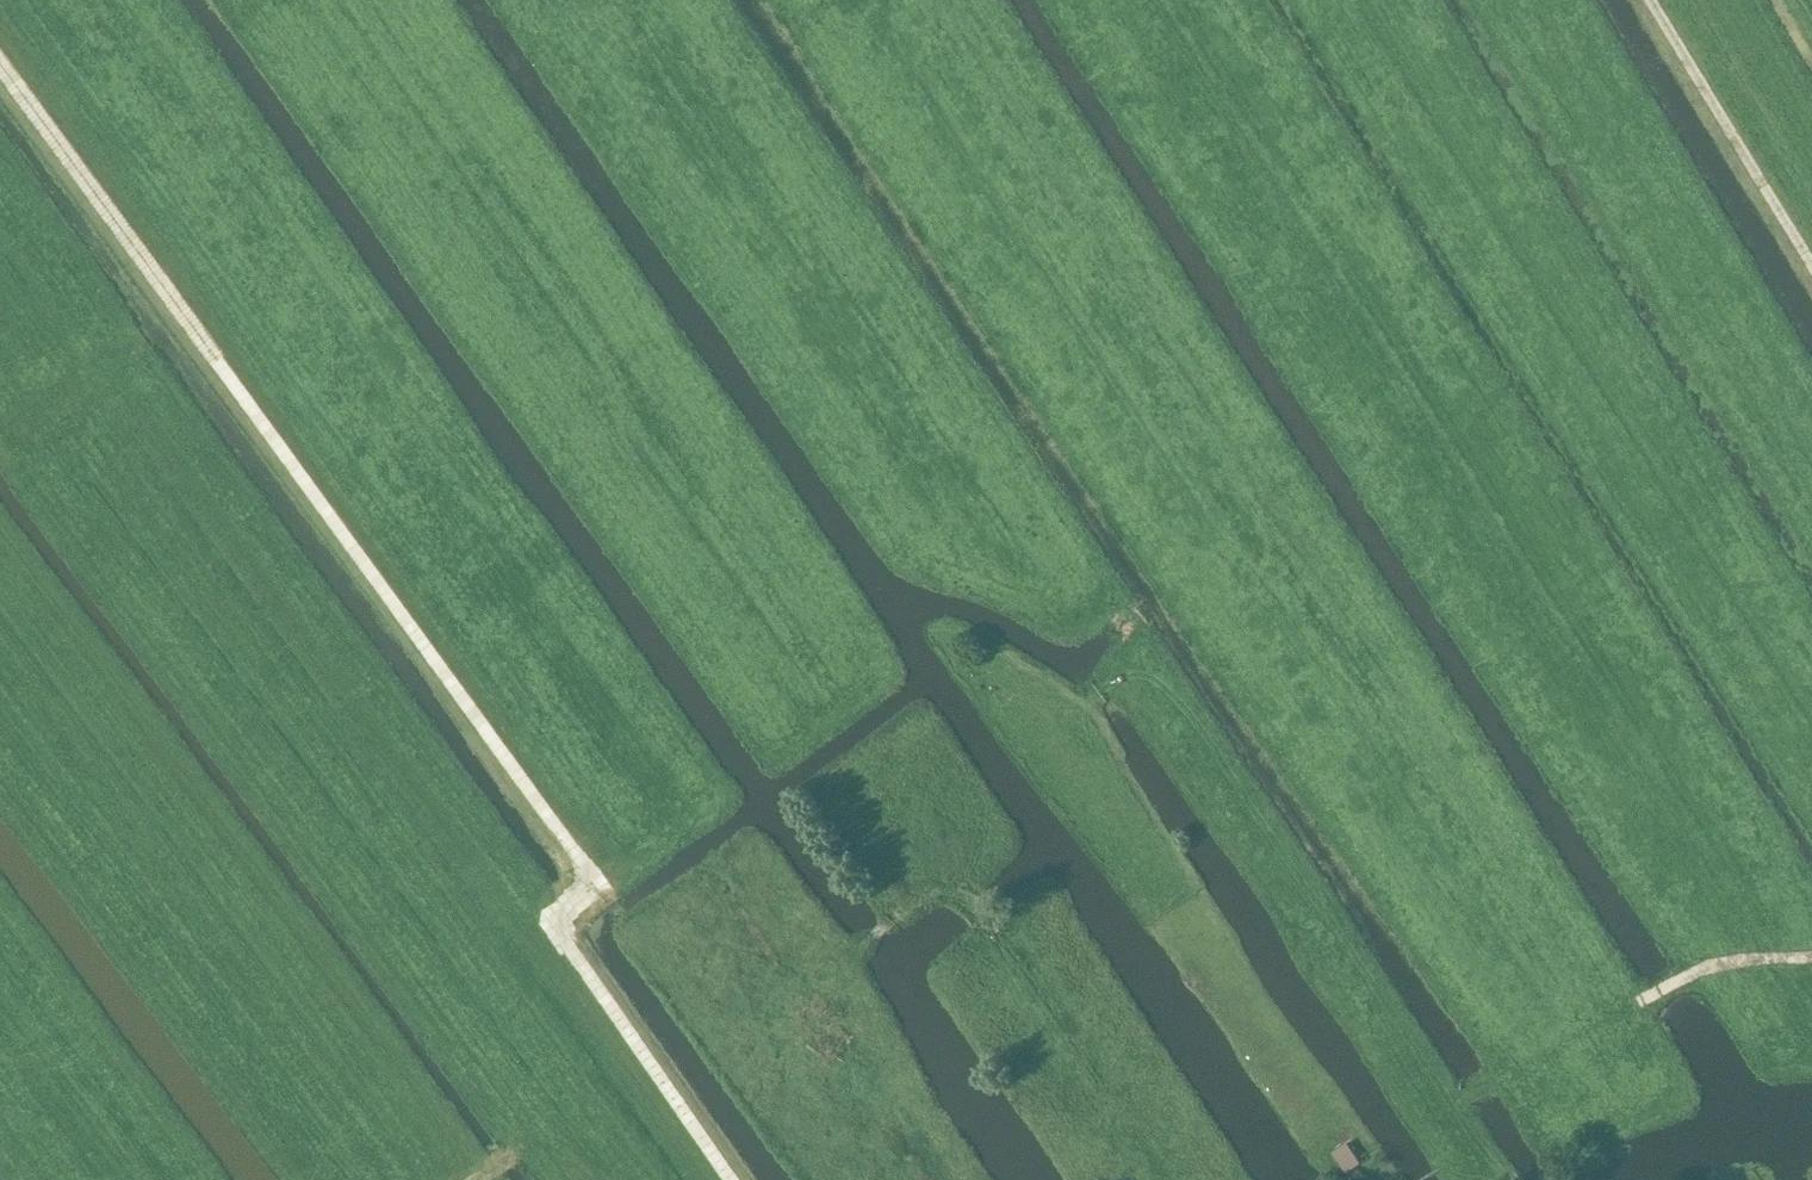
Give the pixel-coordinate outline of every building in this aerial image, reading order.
[(1360,1164),(1346,1143),(1331,1154),(1345,1174),(1360,1164)]
